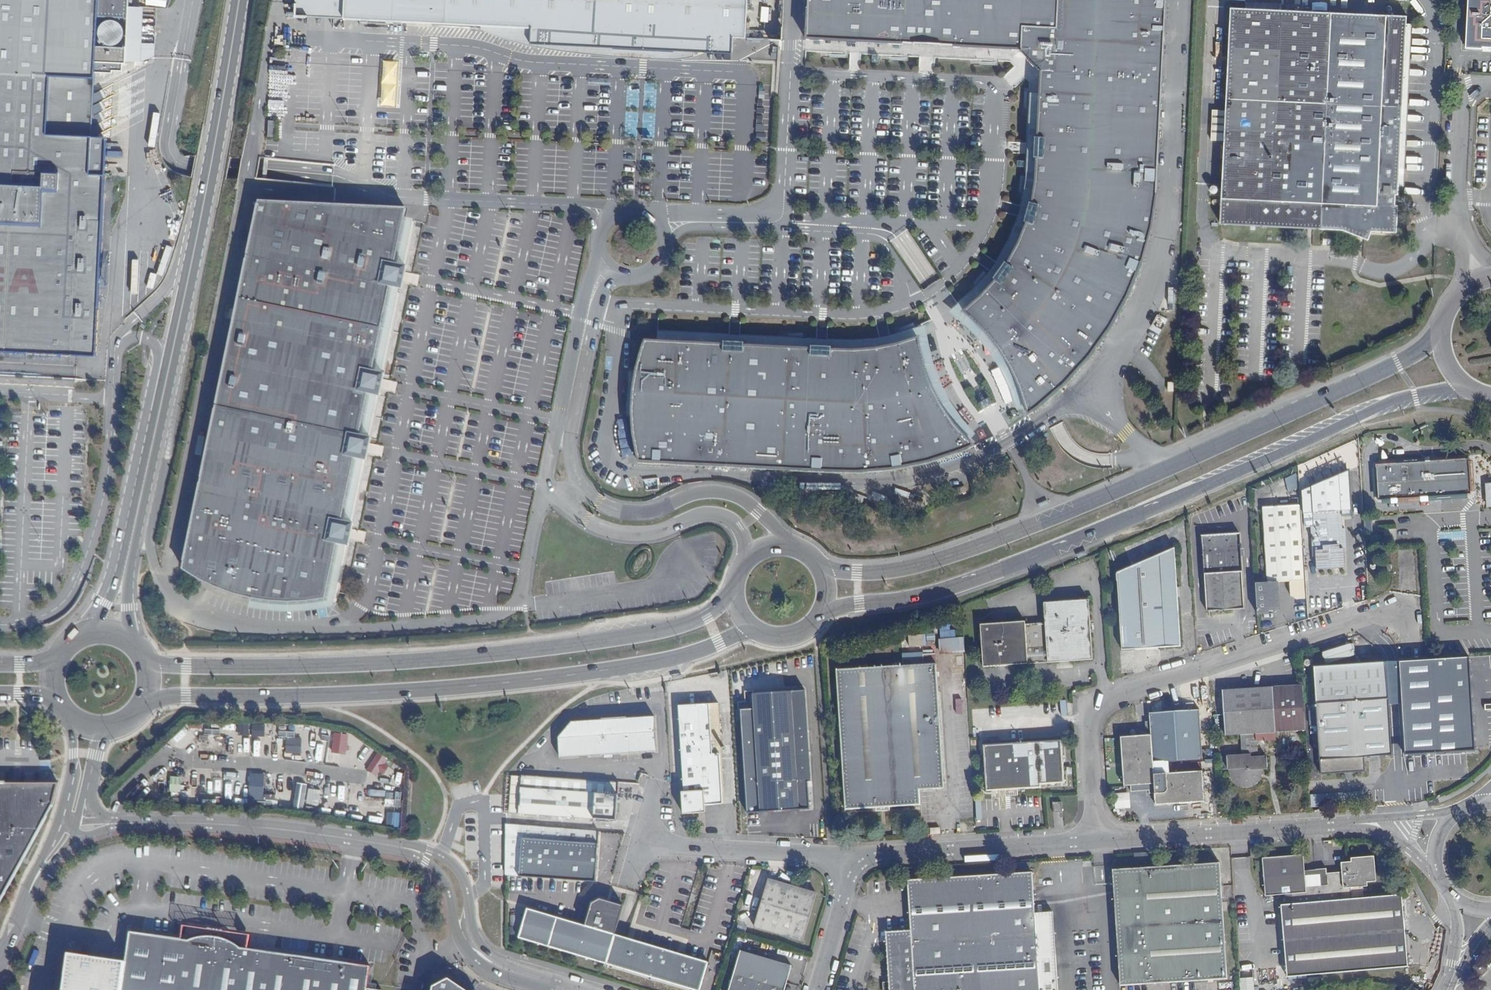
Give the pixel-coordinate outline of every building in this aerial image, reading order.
[(96,355),(105,173),(90,172),(95,62),(125,63),(128,0),(0,0),(0,350),(96,355)] [(343,16),(471,22),(530,25),(530,42),(618,46),(619,30),(669,32),(668,49),(704,50),(732,52),(732,36),(745,36),(747,0),(343,0),(343,16)] [(808,38),(869,41),(1019,49),(1041,72),(1036,202),(1022,236),(1006,268),(987,291),(965,311),(987,333),(1004,356),(1019,384),(1028,413),(1062,386),(1097,348),(1118,315),(1134,281),(1146,249),(1156,209),(1167,0),(810,0),(808,38)] [(1466,47),(1483,48),(1483,43),(1490,43),(1490,0),(1468,0),(1466,47)] [(1406,16),(1231,7),(1220,223),(1340,229),(1368,239),(1371,231),(1396,231),(1397,205),(1395,205),(1395,194),(1398,194),(1398,186),(1403,186),(1411,24),(1406,24),(1406,16)] [(530,25),(471,22),(496,34),(537,45),(584,52),(628,56),(642,56),(664,58),(682,56),(688,55),(704,50),(668,49),(669,32),(619,30),(618,46),(530,42),(530,25)] [(1483,43),(1483,48),(1483,51),(1490,52),(1490,43),(1483,43)] [(406,207),(259,200),(181,567),(189,573),(216,587),(240,595),(249,598),(265,600),(284,601),(323,599),(335,544),(343,546),(346,547),(351,525),(348,524),(339,522),(353,459),(361,460),(364,461),(369,439),(366,438),(358,437),(367,394),(375,395),(378,396),(383,374),(379,373),(371,372),(390,285),(394,263),(406,207)] [(497,210),(494,223),(505,226),(508,213),(497,210)] [(403,265),(394,263),(390,285),(398,287),(401,288),(403,281),(406,266),(403,265)] [(460,306),(462,299),(439,294),(438,302),(460,306)] [(477,302),(476,311),(488,312),(489,303),(477,302)] [(501,316),(503,308),(493,305),(491,313),(501,316)] [(633,430),(640,459),(854,470),(887,468),(915,463),(945,455),(973,445),(955,423),(938,397),(926,368),(918,337),(888,345),(855,349),(646,338),(637,368),(633,399),(633,430)] [(383,379),(381,389),(396,391),(397,381),(383,379)] [(388,403),(400,405),(401,396),(389,394),(388,403)] [(369,444),(369,455),(382,455),(383,445),(369,444)] [(1468,460),(1375,465),(1376,484),(1379,484),(1379,490),(1377,490),(1377,502),(1391,501),(1391,502),(1396,502),(1396,501),(1420,499),(1420,502),(1438,501),(1438,498),(1470,497),(1468,460)] [(1312,527),(1314,570),(1346,569),(1344,517),(1351,517),(1350,480),(1302,482),(1304,527),(1312,527)] [(1297,600),(1305,599),(1300,506),(1263,508),(1267,582),(1256,583),(1258,613),(1269,613),(1269,609),(1276,609),(1280,609),(1279,582),(1290,582),(1291,595),(1297,600)] [(363,541),(366,533),(354,528),(350,537),(363,541)] [(1207,611),(1244,609),(1240,557),(1244,557),(1244,549),(1240,549),(1239,534),(1202,536),(1207,611)] [(1122,649),(1180,646),(1174,548),(1117,572),(1122,649)] [(982,667),(1092,659),(1088,599),(1044,602),(1045,622),(1025,624),(1025,621),(980,624),(982,667)] [(940,651),(964,649),(963,637),(939,639),(940,651)] [(919,789),(943,787),(936,663),(935,653),(924,654),(924,658),(904,659),(904,665),(836,669),(845,809),(920,804),(919,789)] [(1430,670),(1449,669),(1448,658),(1429,660),(1430,670)] [(1362,757),(1391,755),(1387,699),(1386,681),(1385,663),(1313,667),(1320,773),(1363,770),(1362,757)] [(1387,699),(1401,698),(1400,679),(1386,681),(1387,699)] [(1275,732),(1306,730),(1303,684),(1222,690),(1225,735),(1240,735),(1242,755),(1226,756),(1227,770),(1232,770),(1232,774),(1234,777),(1237,781),(1241,783),(1247,783),(1251,782),(1255,779),(1257,775),(1258,772),(1258,769),(1267,769),(1266,757),(1257,757),(1256,741),(1275,740),(1275,732)] [(747,812),(809,809),(808,781),(811,781),(805,690),(753,693),(754,708),(741,708),(747,812)] [(1438,750),(1476,748),(1473,692),(1435,695),(1438,750)] [(711,754),(718,753),(715,703),(708,704),(711,754)] [(718,787),(720,787),(718,753),(711,754),(708,704),(705,704),(677,706),(683,792),(681,792),(682,814),(698,813),(698,810),(700,810),(704,810),(704,806),(719,805),(718,787)] [(1154,783),(1154,774),(1153,761),(1202,758),(1199,709),(1149,712),(1151,735),(1121,737),(1124,785),(1131,785),(1154,783)] [(612,757),(655,754),(653,720),(570,725),(557,740),(559,760),(603,757),(612,757)] [(252,724),(251,736),(263,737),(264,725),(252,724)] [(301,754),(301,738),(294,738),(294,731),(278,731),(278,742),(285,742),(285,754),(301,754)] [(347,754),(348,733),(332,733),(331,754),(347,754)] [(1041,784),(1064,783),(1061,739),(983,744),(986,791),(1041,788),(1041,784)] [(360,765),(381,778),(391,762),(370,749),(360,765)] [(1202,771),(1154,774),(1154,783),(1131,785),(1131,791),(1150,789),(1150,793),(1154,793),(1155,805),(1204,802),(1202,771)] [(170,776),(169,793),(180,793),(181,777),(170,776)] [(617,819),(619,782),(521,776),(518,814),(617,819)] [(0,784),(0,901),(53,805),(57,784),(0,784)] [(1130,793),(1114,793),(1115,809),(1130,809),(1130,793)] [(1322,807),(1322,795),(1311,794),(1311,807),(1322,807)] [(1053,812),(1062,812),(1061,802),(1052,803),(1053,812)] [(400,824),(399,813),(388,813),(389,824),(400,824)] [(505,876),(596,881),(599,832),(505,824),(505,876)] [(1287,977),(1406,966),(1401,895),(1351,899),(1350,888),(1367,887),(1367,882),(1375,881),(1374,856),(1351,858),(1352,862),(1340,863),(1341,872),(1325,873),(1326,885),(1305,887),(1303,855),(1262,858),(1265,896),(1292,894),(1293,904),(1281,905),(1287,977)] [(1120,986),(1227,978),(1219,863),(1112,870),(1120,986)] [(1055,954),(1037,955),(1034,913),(1032,873),(908,880),(910,930),(885,931),(888,982),(883,982),(883,989),(1058,989),(1055,954)] [(755,927),(802,941),(816,893),(769,878),(755,927)] [(1222,886),(1224,897),(1233,896),(1231,885),(1222,886)] [(614,935),(615,935),(624,907),(600,900),(591,903),(584,926),(587,927),(593,906),(600,903),(620,909),(612,935),(614,935)] [(614,935),(612,935),(620,909),(600,903),(593,906),(587,927),(584,926),(554,917),(546,915),(526,909),(517,939),(605,964),(614,935)] [(1037,955),(1055,954),(1053,911),(1034,913),(1037,955)] [(372,967),(247,949),(238,941),(231,937),(220,934),(211,933),(200,934),(192,936),(184,940),(131,932),(127,959),(68,952),(62,989),(374,989),(369,989),(372,967)] [(641,975),(650,946),(614,935),(605,964),(641,975)] [(653,979),(661,950),(650,946),(641,975),(653,979)] [(673,953),(661,950),(653,979),(665,982),(673,953)] [(792,964),(741,950),(729,989),(784,989),(792,964)] [(60,984),(65,953),(59,952),(54,983),(60,984)] [(665,982),(677,986),(685,957),(673,953),(665,982)] [(677,986),(689,989),(698,961),(685,957),(677,986)] [(691,989),(699,989),(707,964),(698,961),(689,989),(691,989)] [(1254,974),(1240,975),(1240,989),(1254,989),(1254,974)] [(450,979),(434,987),(434,989),(465,989),(450,979)]
